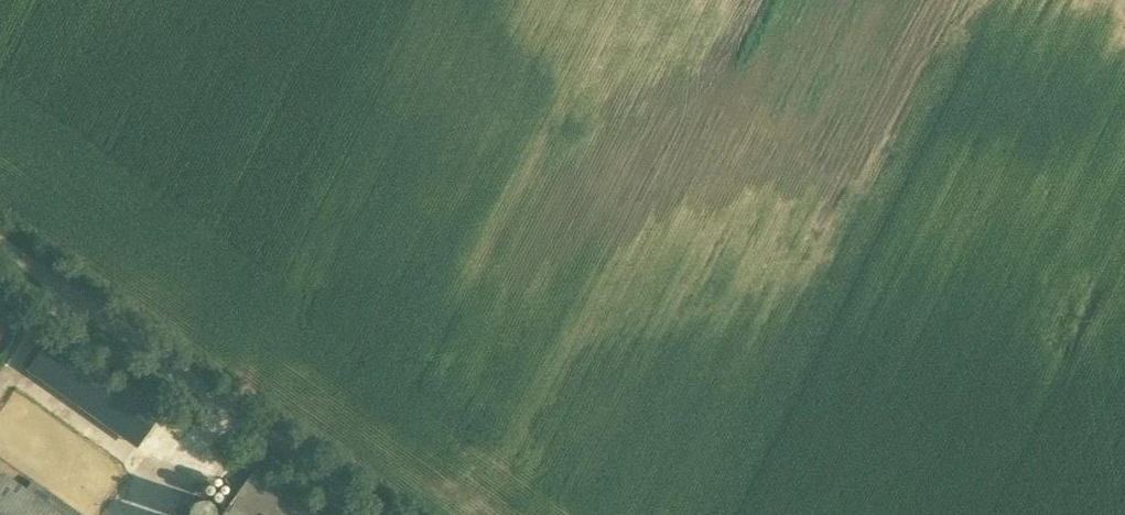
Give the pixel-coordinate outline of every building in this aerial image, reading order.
[(6,336),(14,327),(17,321),(20,310),(18,298),(15,292),(8,283),(0,279),(0,339),(6,336)] [(7,464),(0,474),(0,514),(79,514),(7,464)] [(258,464),(223,514),(333,514),(258,464)]
